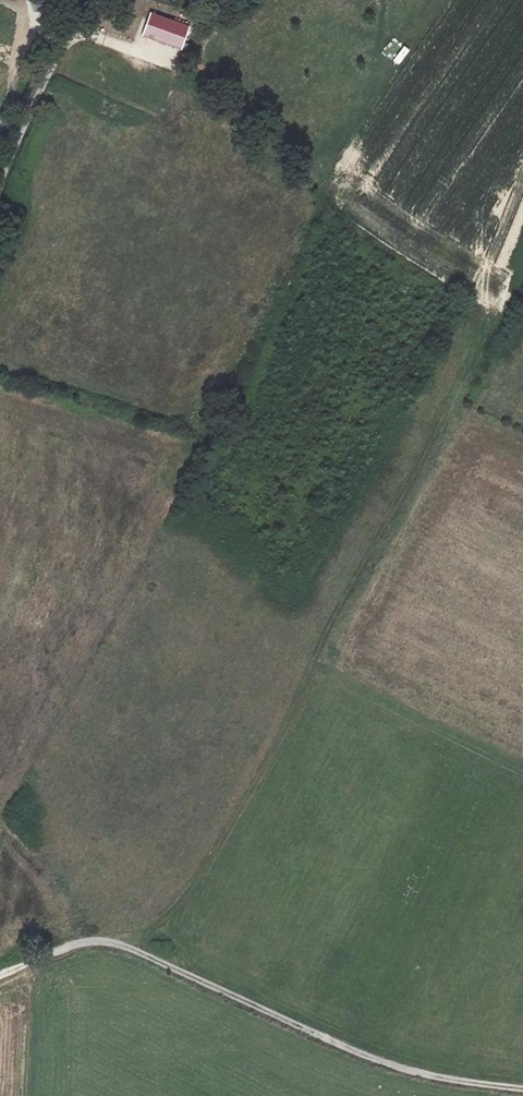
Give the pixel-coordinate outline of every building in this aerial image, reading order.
[(182,50),(190,27),(150,13),(142,36),(182,50)]
